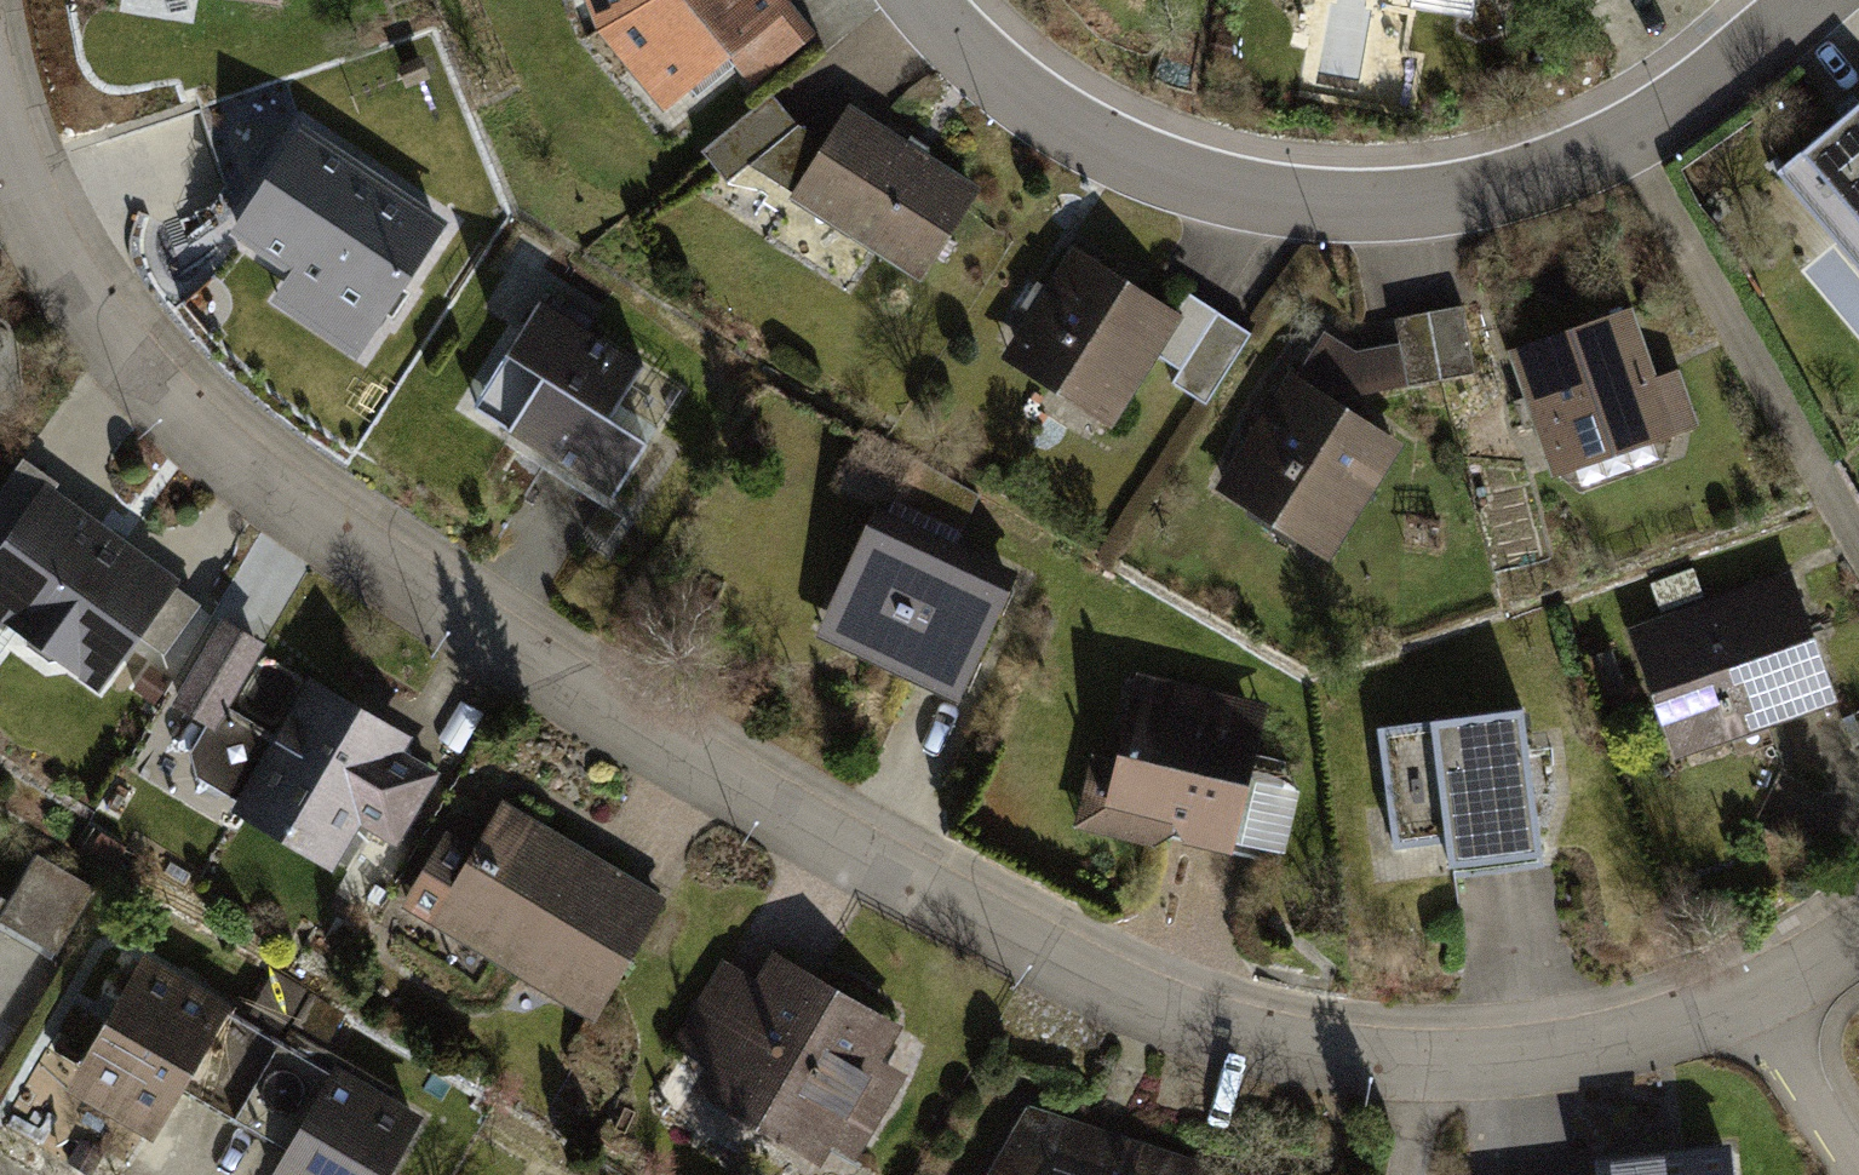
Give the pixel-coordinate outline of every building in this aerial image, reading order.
[(599,33),(656,110),(726,54),(790,3),(795,0),(586,0),(599,33)] [(790,3),(726,54),(753,88),(817,36),(790,3)] [(211,208),(232,223),(301,124),(283,81),(199,107),(226,184),(211,208)] [(747,165),(795,192),(826,142),(797,122),(772,94),(702,149),(727,181),(747,165)] [(1777,172),(1858,268),(1858,102),(1855,106),(1777,172)] [(851,103),(826,142),(795,192),(790,200),(920,284),(983,187),(911,141),(851,103)] [(448,224),(301,124),(232,223),(226,234),(286,274),(267,302),(355,361),(448,224)] [(1113,428),(1159,358),(1185,316),(1176,311),(1073,243),(1039,297),(1000,358),(1113,428)] [(710,377),(552,269),(463,400),(621,507),(710,377)] [(1176,311),(1185,316),(1159,358),(1178,370),(1170,383),(1208,406),(1255,332),(1189,291),(1176,311)] [(1630,306),(1506,351),(1527,412),(1553,482),(1701,429),(1679,368),(1655,377),(1630,306)] [(1397,344),(1405,386),(1470,372),(1457,308),(1392,321),(1397,344)] [(1405,386),(1397,344),(1354,351),(1322,333),(1294,378),(1333,404),(1339,408),(1345,398),(1405,386)] [(1333,404),(1294,378),(1287,373),(1214,488),(1324,569),(1400,445),(1339,408),(1333,404)] [(44,482),(54,488),(58,482),(24,457),(0,490),(0,543),(44,482)] [(44,482),(0,543),(0,620),(99,692),(141,637),(176,588),(180,582),(54,488),(44,482)] [(1018,574),(877,509),(818,633),(959,699),(1018,574)] [(1721,596),(1628,630),(1674,758),(1833,702),(1787,573),(1721,596)] [(197,604),(176,588),(141,637),(162,653),(197,604)] [(418,832),(457,760),(423,742),(438,716),(319,651),(286,712),(254,695),(288,632),(227,599),(179,688),(216,709),(187,762),(344,847),(368,804),(418,832)] [(1120,757),(1093,751),(1075,829),(1155,846),(1170,835),(1181,838),(1231,850),(1267,701),(1141,671),(1120,757)] [(1526,710),(1381,729),(1396,848),(1450,841),(1454,872),(1545,861),(1530,740),(1526,710)] [(600,1027),(672,902),(501,805),(476,849),(446,831),(399,912),(600,1027)] [(31,848),(0,907),(0,917),(61,949),(96,881),(31,848)] [(234,1118),(280,1040),(231,1013),(236,1005),(193,980),(145,953),(67,1086),(160,1140),(189,1091),(234,1118)] [(862,1162),(928,1043),(779,960),(760,993),(726,974),(687,1045),(714,1059),(695,1094),(823,1165),(834,1146),(862,1162)] [(234,1118),(287,1150),(272,1174),(387,1174),(422,1115),(376,1088),(334,1063),(330,1070),(280,1040),(234,1118)] [(1027,1107),(987,1174),(1243,1174),(1027,1107)] [(1660,1147),(1661,1154),(1598,1161),(1599,1174),(1740,1174),(1736,1139),(1660,1147)]
